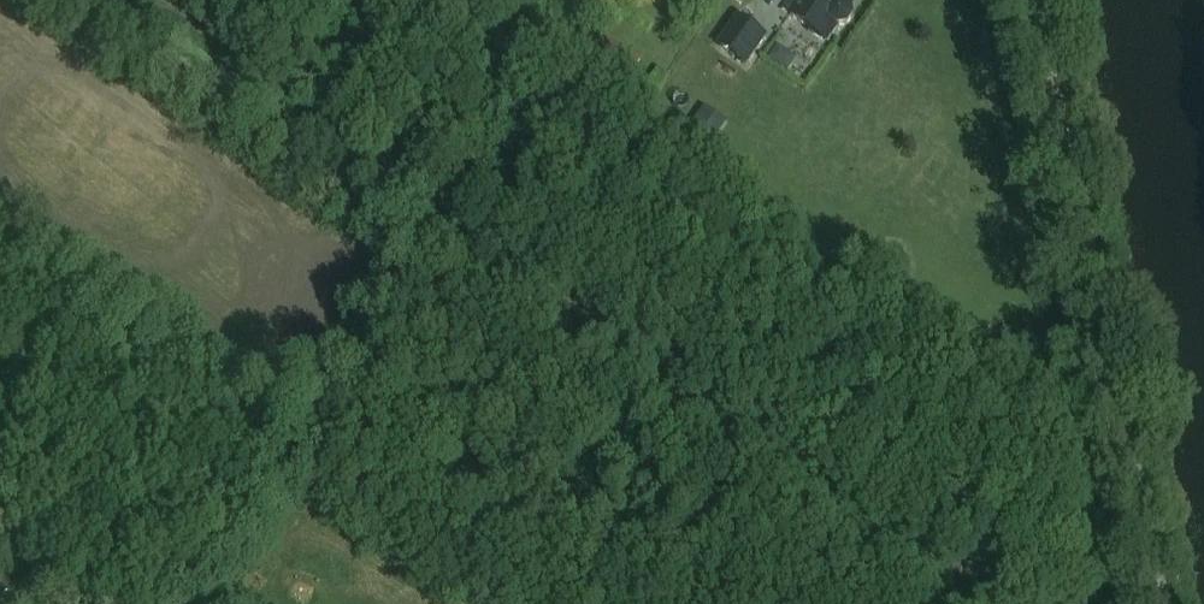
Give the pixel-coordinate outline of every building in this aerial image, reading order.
[(833,44),(846,26),(851,29),(861,27),(867,18),(866,8),(861,5),(865,0),(803,0),(792,16),(833,44)] [(765,37),(740,19),(721,45),(746,63),(765,37)] [(723,125),(704,111),(694,125),(713,139),(723,125)]
